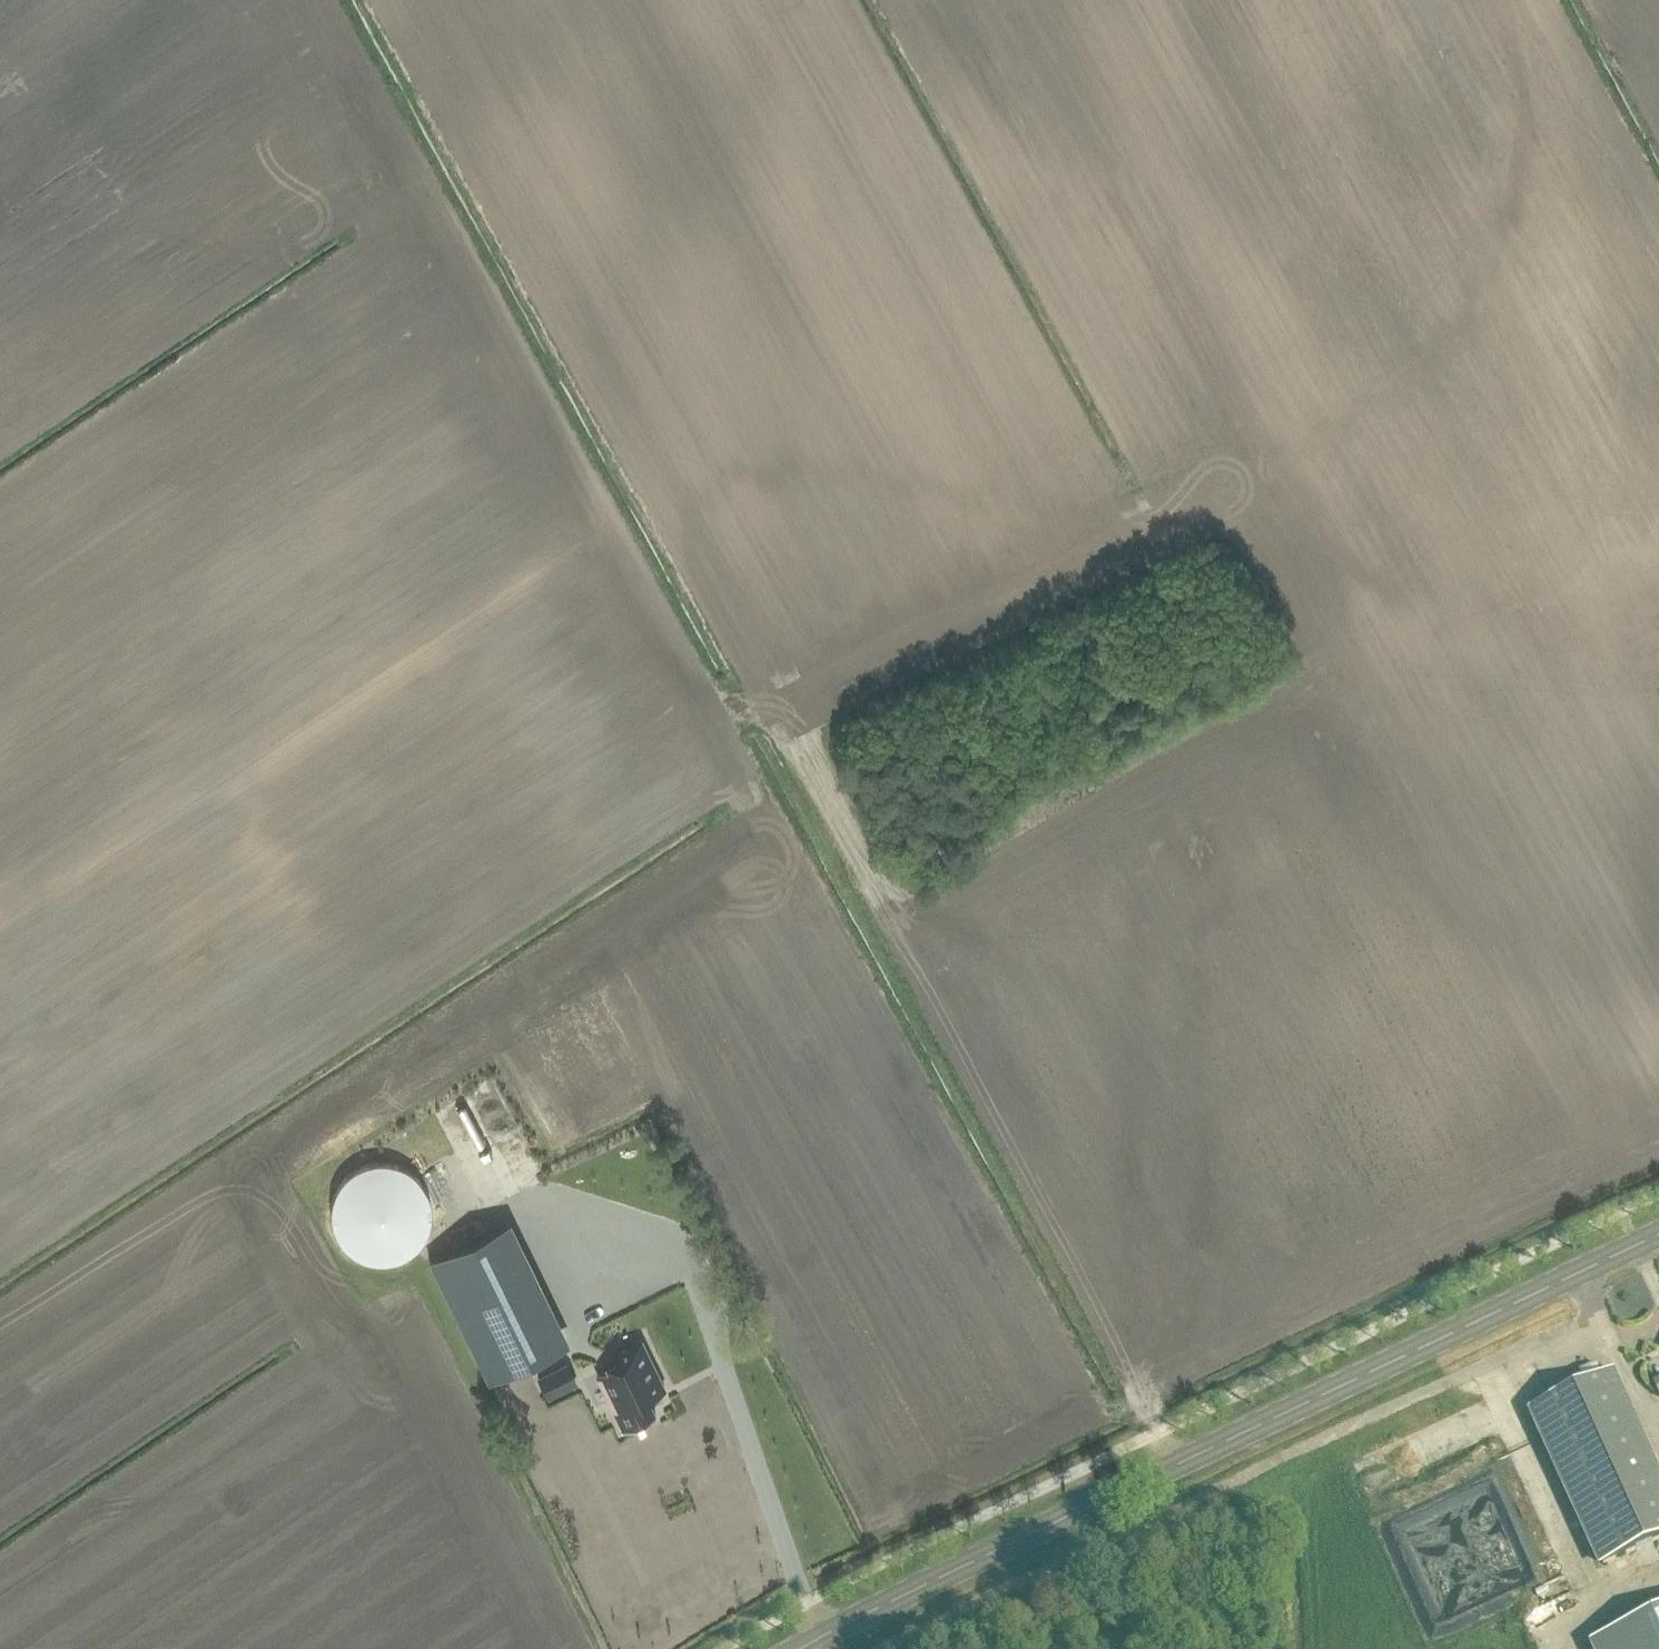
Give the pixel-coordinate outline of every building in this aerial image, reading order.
[(427,1194),(416,1176),(397,1165),(375,1163),(355,1170),(340,1186),(333,1207),(335,1228),(347,1246),(366,1258),(388,1260),(408,1252),(423,1237),(430,1216),(427,1194)] [(507,1221),(429,1257),(489,1383),(566,1347),(507,1221)] [(656,1415),(649,1399),(665,1392),(642,1340),(616,1352),(621,1363),(600,1373),(626,1429),(656,1415)] [(567,1364),(540,1377),(551,1399),(578,1386),(567,1364)] [(1528,1413),(1565,1494),(1600,1571),(1658,1544),(1658,1468),(1652,1454),(1615,1373),(1528,1413)] [(1591,1647),(1592,1648),(1658,1648),(1658,1616),(1591,1647)]
